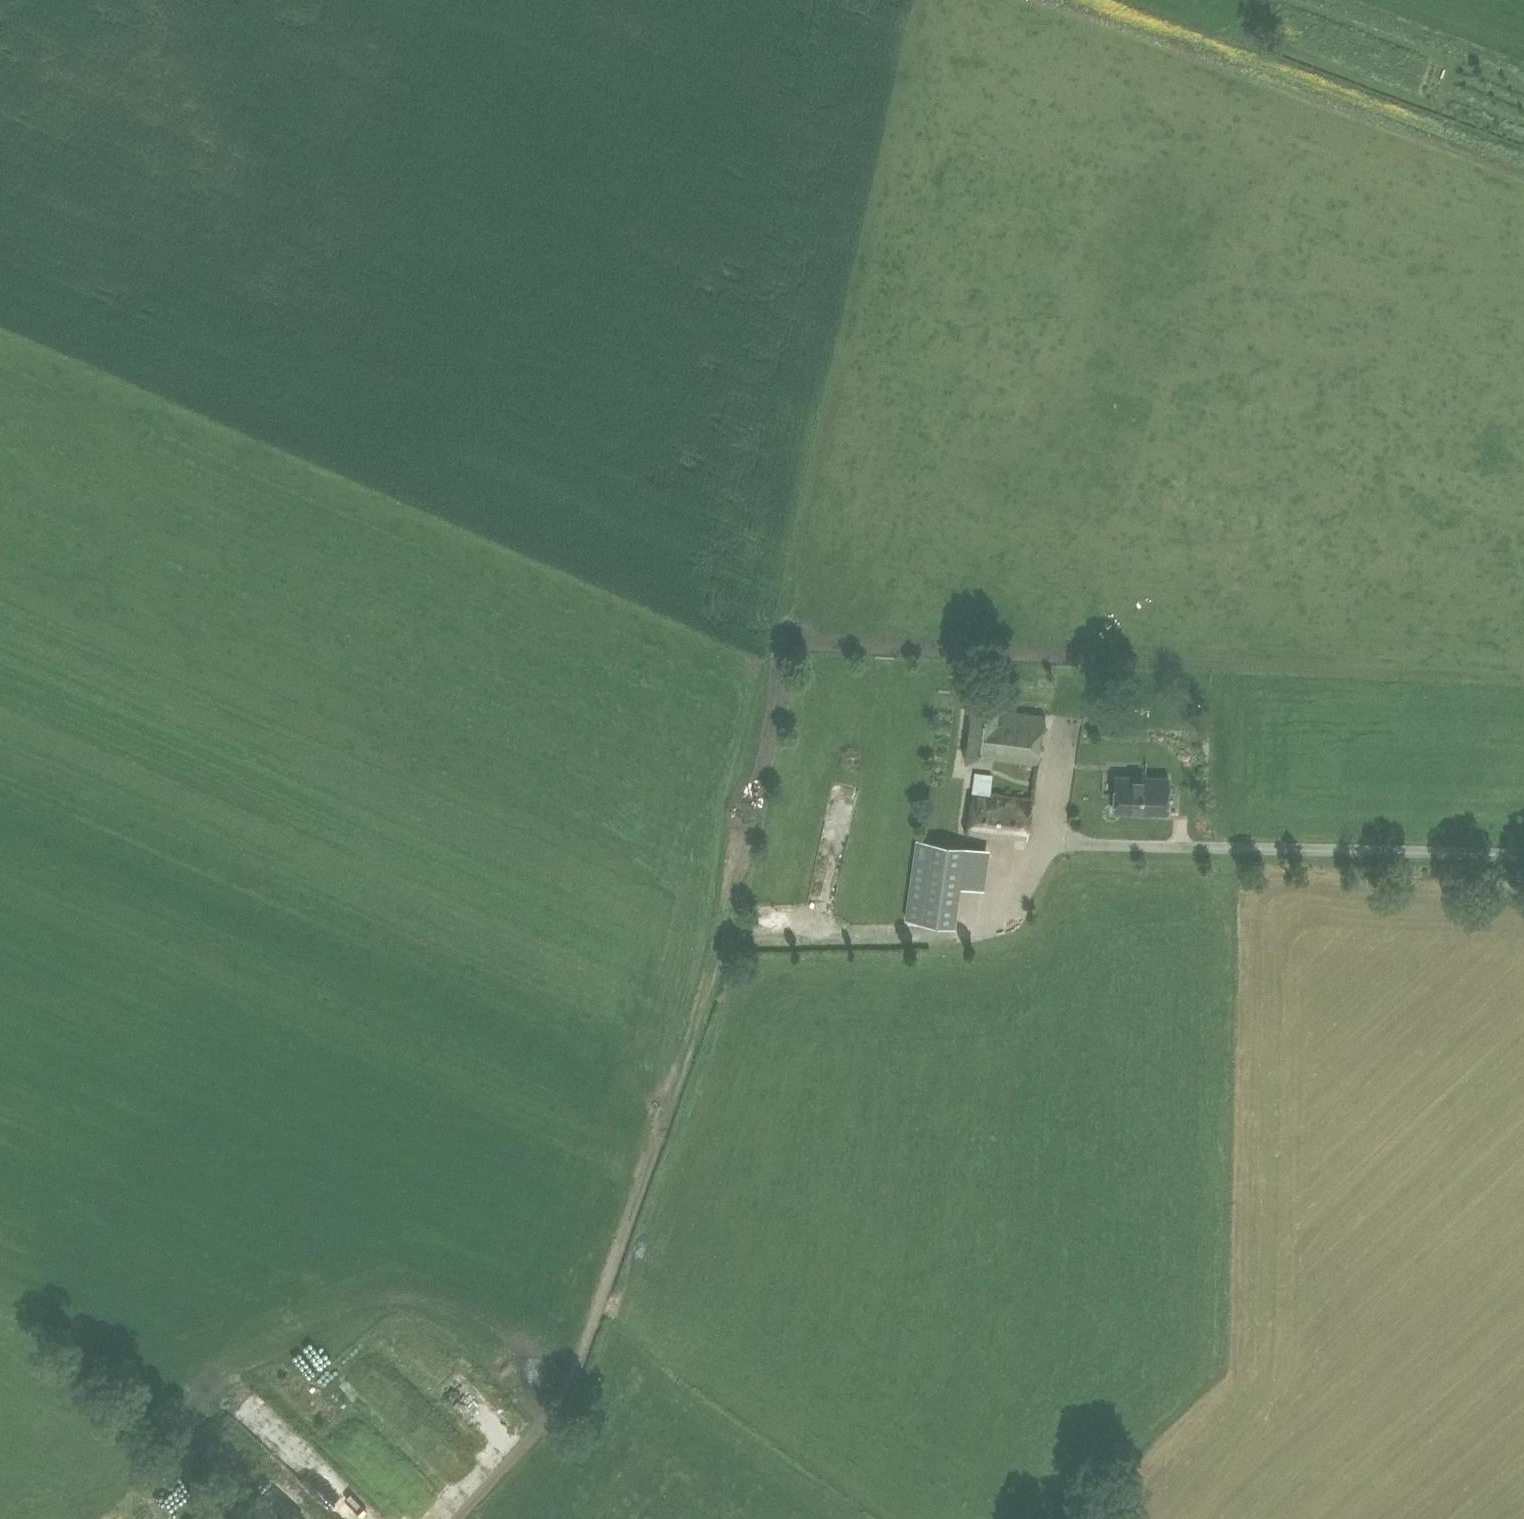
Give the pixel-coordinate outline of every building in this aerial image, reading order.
[(993,759),(1037,765),(1045,714),(1000,707),(1001,703),(973,699),(964,761),(992,765),(993,759)] [(979,772),(980,788),(994,787),(993,772),(979,772)] [(1167,813),(1168,776),(1115,774),(1114,811),(1167,813)] [(1031,798),(973,791),(968,833),(1026,840),(1031,798)] [(966,844),(917,838),(908,919),(957,924),(966,844)] [(218,1514),(211,1510),(203,1510),(195,1512),(188,1517),(187,1518),(223,1518),(218,1514)]
